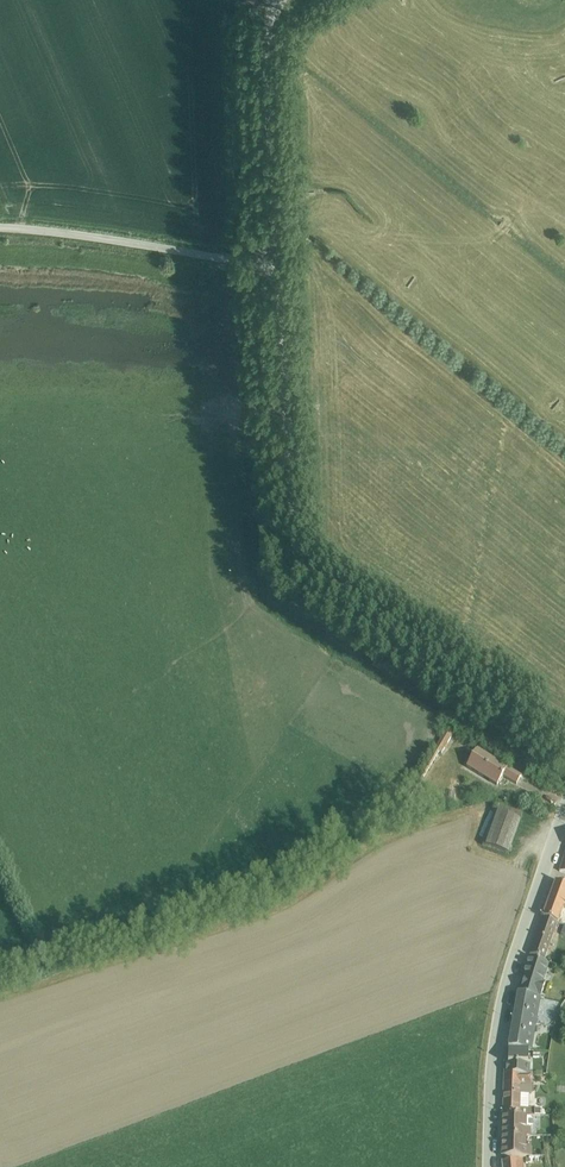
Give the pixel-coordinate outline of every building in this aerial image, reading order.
[(522,777),(478,749),(467,767),(497,786),(503,776),(517,784),(522,777)] [(458,780),(452,778),(448,799),(454,800),(458,780)] [(522,820),(495,811),(483,845),(510,854),(522,820)] [(543,917),(559,923),(564,907),(564,885),(556,881),(543,917)] [(545,959),(559,923),(543,917),(530,954),(545,959)] [(529,957),(518,993),(541,998),(545,983),(544,982),(549,965),(529,957)] [(541,998),(518,993),(513,1020),(537,1024),(541,998)] [(532,1050),(537,1024),(513,1020),(509,1047),(529,1050),(532,1050)] [(529,1064),(529,1050),(509,1047),(505,1074),(530,1074),(530,1064),(529,1064)] [(533,1074),(530,1074),(505,1074),(503,1115),(530,1115),(541,1116),(541,1110),(535,1110),(535,1108),(530,1108),(530,1094),(532,1094),(533,1085),(533,1074)] [(530,1117),(530,1115),(503,1115),(503,1136),(527,1136),(531,1136),(531,1128),(530,1128),(533,1125),(533,1120),(530,1117)] [(527,1148),(527,1136),(503,1136),(502,1156),(530,1156),(533,1156),(533,1148),(527,1148)]
